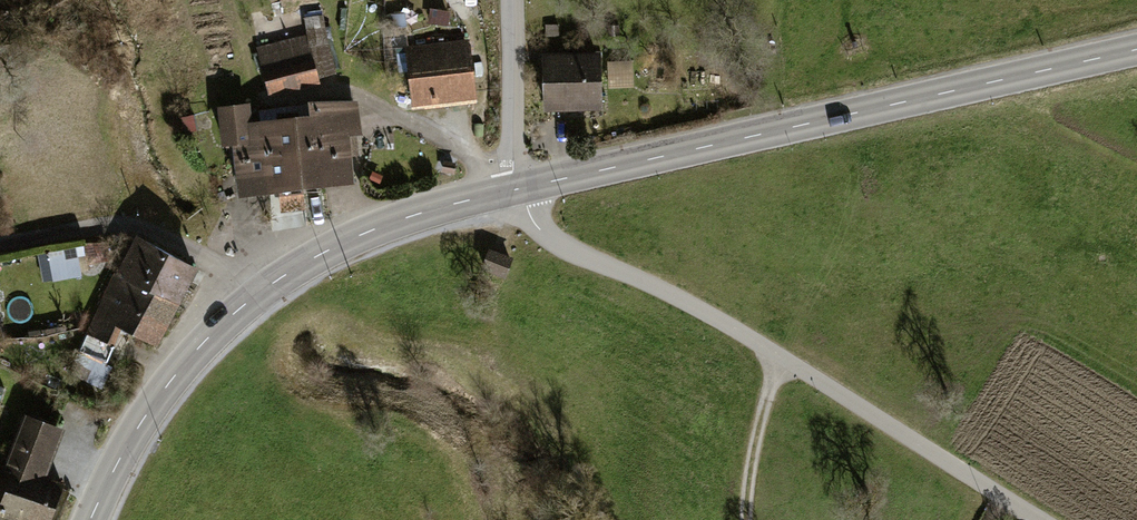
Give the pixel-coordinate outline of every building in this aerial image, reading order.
[(309,36),(260,48),(270,88),(334,72),(319,15),(305,18),(309,36)] [(464,45),(409,51),(416,105),(470,98),(464,45)] [(598,56),(545,57),(546,109),(600,108),(598,56)] [(630,59),(605,60),(606,88),(631,87),(630,59)] [(324,102),(332,188),(356,185),(351,137),(363,136),(359,101),(324,102)] [(332,188),(324,102),(308,102),(310,117),(296,118),(303,191),(332,188)] [(267,194),(260,122),(253,122),(251,104),(217,107),(221,147),(233,146),(238,197),(267,194)] [(303,191),(296,118),(260,122),(267,194),(303,191)] [(136,243),(91,334),(112,344),(120,328),(156,346),(193,271),(136,243)] [(490,251),(483,269),(505,277),(512,260),(490,251)] [(84,353),(103,360),(108,344),(89,338),(84,353)] [(8,519),(55,519),(65,492),(44,484),(63,433),(26,419),(8,467),(0,464),(0,517),(8,519)]
